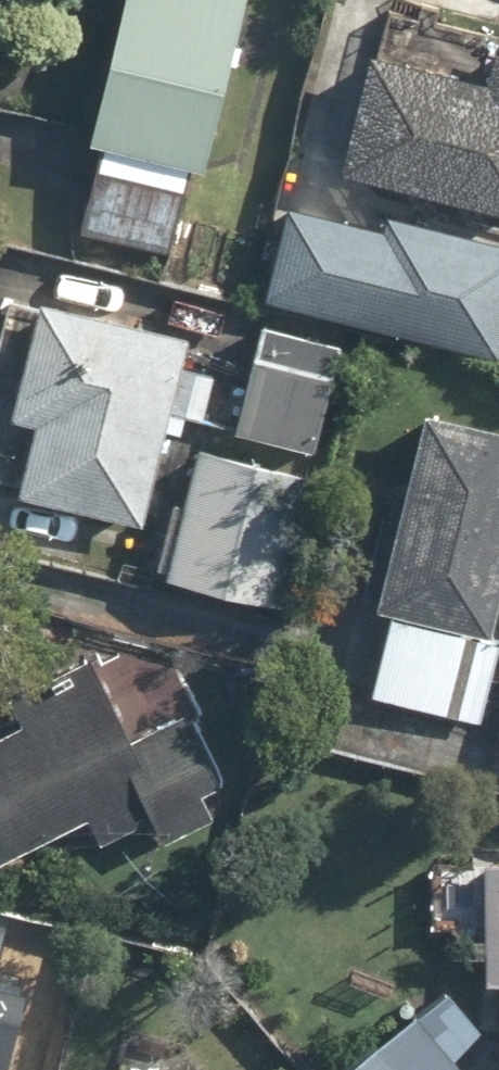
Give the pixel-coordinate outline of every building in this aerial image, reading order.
[(211,169),(253,0),(127,0),(92,140),(112,145),(189,164),(211,169)] [(344,167),(498,208),(498,39),(490,72),(378,42),(344,167)] [(189,164),(112,145),(94,220),(171,239),(189,164)] [(293,205),(270,289),(498,351),(498,237),(396,209),(390,231),(293,205)] [(15,495),(147,530),(200,333),(53,294),(21,416),(35,420),(15,495)] [(269,325),(242,427),(318,447),(345,345),(269,325)] [(427,408),(376,599),(498,632),(498,631),(498,427),(427,408)] [(326,472),(201,444),(173,570),(298,598),(326,472)] [(398,610),(380,697),(487,719),(498,664),(498,632),(398,610)] [(92,812),(105,839),(158,814),(167,834),(217,810),(205,784),(224,775),(194,712),(161,728),(131,667),(76,693),(0,730),(0,857),(92,812)] [(489,858),(489,973),(498,973),(498,858),(489,858)] [(14,928),(0,925),(0,991),(14,928)] [(20,1003),(0,999),(0,1069),(5,1069),(20,1003)] [(420,1008),(341,1069),(467,1069),(420,1008)] [(106,1052),(101,1069),(178,1069),(106,1052)]
